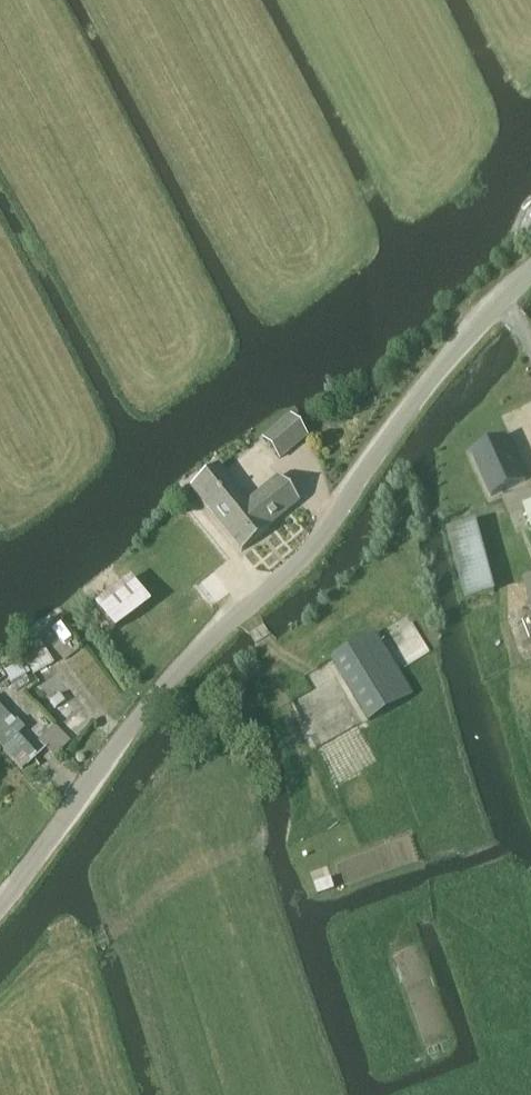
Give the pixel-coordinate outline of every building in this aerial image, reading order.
[(279,460),(306,438),(289,417),(263,439),(279,460)] [(473,452),(492,495),(527,479),(508,436),(473,452)] [(269,526),(298,502),(278,477),(247,502),(217,466),(190,488),(241,550),(270,527),(269,526)] [(499,588),(491,561),(478,517),(448,526),(470,597),(499,588)] [(113,632),(149,604),(116,561),(80,588),(113,632)] [(370,721),(414,694),(376,633),(333,659),(370,721)]
